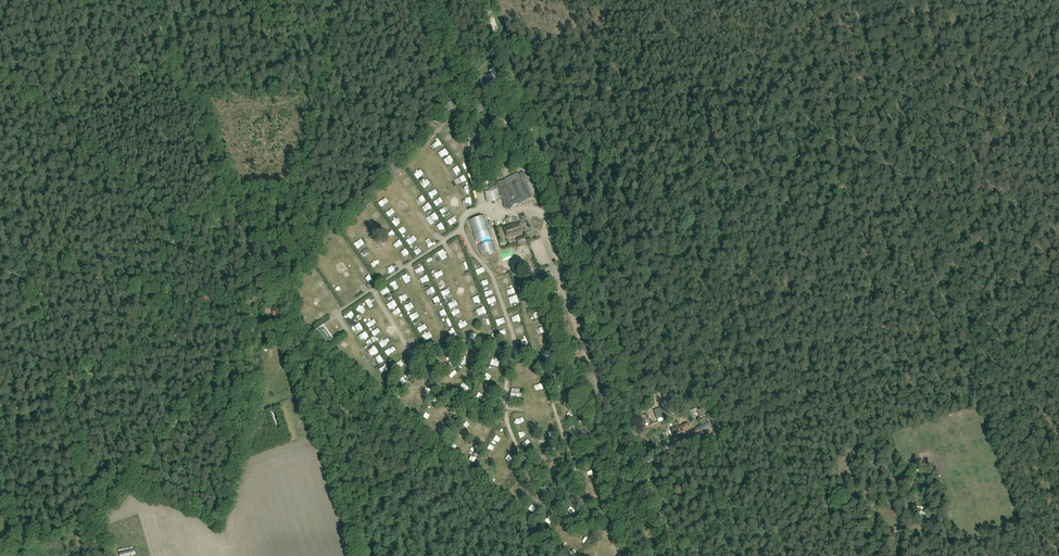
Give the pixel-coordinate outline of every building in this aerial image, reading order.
[(475,107),(477,114),(483,112),(481,106),(475,107)] [(474,144),(479,153),(487,149),(483,140),(474,144)] [(411,141),(407,145),(414,153),(418,148),(411,141)] [(401,152),(398,160),(406,162),(409,155),(401,152)] [(494,159),(485,159),(485,167),(493,167),(494,159)] [(400,169),(395,162),(389,166),(394,173),(400,169)] [(513,206),(513,205),(530,197),(522,180),(523,179),(521,174),(506,182),(505,180),(497,182),(503,204),(503,206),(504,207),(505,208),(506,209),(508,210),(510,209),(511,208),(512,207),(513,206)] [(370,186),(367,192),(369,194),(370,193),(377,196),(380,191),(370,186)] [(496,199),(500,198),(497,189),(493,190),(493,191),(489,192),(489,191),(485,192),(487,201),(491,200),(492,203),(497,201),(496,199)] [(438,211),(442,216),(447,212),(443,208),(438,211)] [(519,216),(521,222),(527,220),(525,213),(519,216)] [(523,233),(519,222),(503,227),(507,239),(523,233)] [(526,242),(525,238),(524,236),(515,239),(518,246),(527,243),(526,242)] [(435,260),(431,255),(425,259),(428,264),(435,260)] [(365,297),(368,305),(373,303),(371,295),(365,297)] [(406,300),(401,303),(405,309),(410,306),(406,300)] [(491,312),(499,309),(496,304),(489,307),(491,312)] [(484,307),(476,310),(478,315),(486,312),(484,307)] [(455,309),(450,312),(453,317),(458,314),(455,309)] [(279,323),(283,328),(288,324),(283,319),(279,323)] [(377,324),(370,329),(373,334),(380,329),(377,324)] [(323,327),(316,333),(324,344),(331,338),(323,327)] [(408,338),(411,343),(417,340),(415,335),(408,338)] [(519,389),(512,388),(510,400),(518,401),(518,397),(521,397),(521,393),(519,393),(519,389)] [(664,407),(654,410),(657,419),(662,417),(664,420),(669,419),(667,414),(666,414),(664,407)] [(705,408),(703,408),(697,410),(700,418),(707,415),(705,408)] [(703,418),(699,421),(702,425),(697,428),(702,436),(705,434),(703,432),(711,426),(707,420),(706,422),(703,418)] [(671,428),(674,439),(683,436),(682,433),(686,432),(686,431),(690,430),(687,423),(671,428)] [(702,436),(697,428),(687,434),(693,442),(702,436)]
